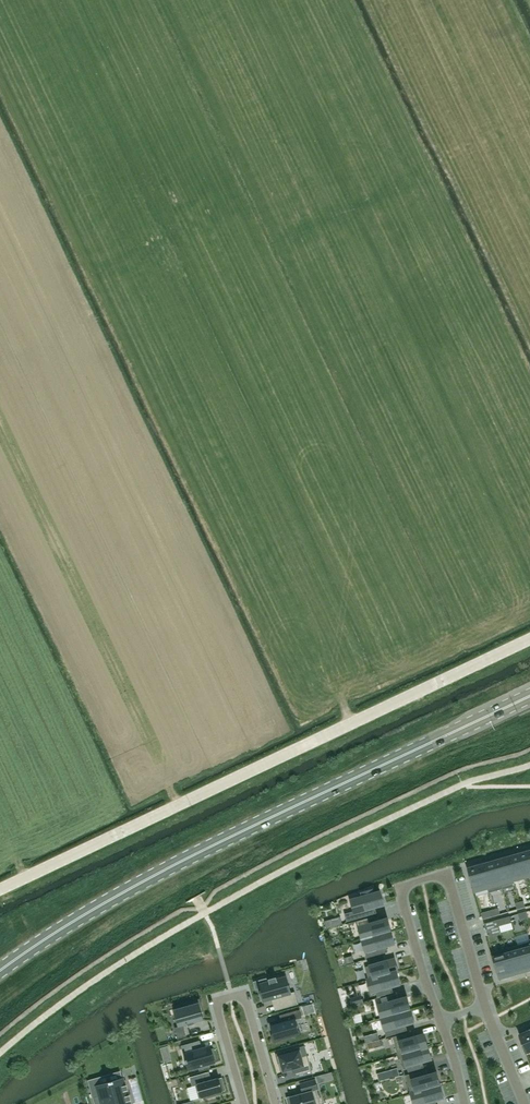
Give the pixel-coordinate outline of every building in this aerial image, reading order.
[(520,856),(526,877),(529,875),(529,853),(520,856)] [(526,877),(520,856),(507,860),(513,880),(514,880),(521,878),(526,877)] [(513,880),(507,860),(495,863),(501,886),(502,886),(515,883),(514,880),(513,880)] [(501,886),(495,863),(483,867),(482,867),(488,887),(489,893),(503,889),(502,886),(501,886)] [(482,867),(483,867),(482,864),(469,868),(471,877),(475,891),(488,887),(482,867)] [(347,921),(377,913),(375,907),(384,904),(380,891),(373,893),(372,890),(362,893),(363,896),(351,900),(354,911),(345,913),(347,921)] [(377,915),(357,921),(362,939),(392,931),(388,918),(379,921),(377,915)] [(346,923),(345,917),(332,920),(334,926),(346,923)] [(505,924),(504,918),(497,919),(499,926),(505,924)] [(499,926),(497,919),(484,923),(486,930),(499,926)] [(395,943),(392,931),(362,939),(368,958),(388,952),(386,946),(395,943)] [(518,945),(525,970),(529,969),(529,941),(518,945)] [(525,970),(518,945),(505,948),(513,974),(525,970)] [(513,974),(505,948),(492,952),(497,969),(500,978),(513,974)] [(346,964),(354,961),(352,955),(344,958),(346,964)] [(366,966),(369,978),(369,979),(397,971),(397,972),(399,972),(395,958),(386,961),(384,955),(369,959),(370,965),(366,966)] [(401,984),(397,972),(397,971),(369,979),(369,978),(368,979),(371,992),(377,990),(378,996),(394,992),(392,986),(401,984)] [(269,979),(270,982),(259,985),(261,990),(260,990),(261,993),(264,1001),(272,999),(276,998),(280,1009),(299,1004),(295,992),(291,993),(286,977),(277,979),(277,977),(269,979)] [(378,1005),(382,1018),(411,1009),(407,997),(399,999),(397,993),(382,997),(383,1003),(378,1005)] [(352,1005),(364,1002),(362,995),(350,999),(352,1005)] [(203,1020),(199,1004),(188,1007),(186,1003),(188,1003),(187,1002),(173,1006),(173,1007),(175,1007),(180,1026),(175,1028),(178,1039),(187,1036),(184,1025),(188,1024),(189,1025),(190,1025),(189,1024),(194,1023),(194,1024),(195,1024),(195,1022),(203,1020)] [(282,1022),(271,1025),(271,1026),(272,1026),(274,1034),(274,1035),(276,1041),(294,1036),(301,1034),(301,1033),(300,1033),(296,1019),(302,1017),(300,1009),(280,1015),(280,1016),(281,1015),(283,1022),(282,1022)] [(415,1022),(411,1009),(382,1018),(387,1036),(407,1030),(406,1024),(415,1022)] [(519,1034),(520,1036),(527,1054),(529,1052),(529,1030),(519,1034)] [(398,1056),(400,1055),(428,1047),(424,1034),(416,1036),(414,1031),(393,1037),(398,1056)] [(381,1046),(379,1039),(373,1041),(375,1048),(381,1046)] [(214,1048),(211,1049),(211,1046),(203,1049),(200,1040),(182,1045),(184,1055),(186,1055),(187,1060),(186,1060),(187,1063),(188,1063),(190,1069),(199,1067),(200,1070),(210,1067),(210,1064),(215,1062),(215,1060),(217,1059),(214,1048)] [(432,1059),(428,1047),(400,1055),(403,1067),(407,1066),(409,1072),(424,1067),(423,1062),(432,1059)] [(284,1072),(295,1068),(297,1075),(312,1070),(307,1055),(302,1056),(300,1050),(279,1056),(284,1072)] [(388,1072),(389,1078),(400,1075),(398,1069),(388,1072)] [(406,1075),(411,1093),(441,1085),(437,1072),(428,1075),(426,1069),(406,1075)] [(193,1086),(196,1085),(199,1098),(224,1091),(220,1078),(207,1081),(205,1073),(190,1077),(193,1086)] [(122,1079),(96,1086),(98,1095),(91,1097),(93,1103),(129,1103),(122,1079)] [(293,1103),(321,1103),(317,1089),(318,1089),(315,1079),(301,1084),(303,1093),(291,1097),(293,1103)] [(441,1085),(411,1093),(414,1103),(436,1103),(435,1100),(444,1097),(441,1085)]
